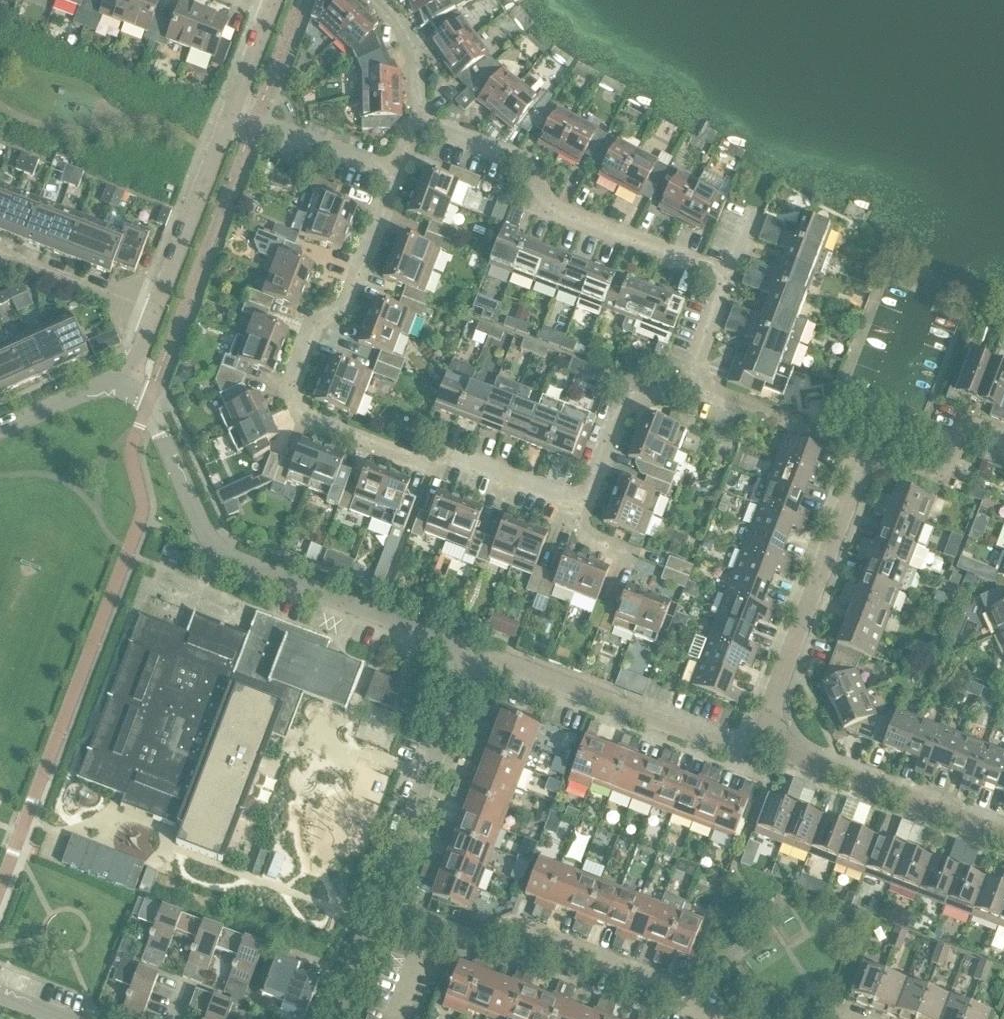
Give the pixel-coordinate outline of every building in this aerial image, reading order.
[(94,0),(59,0),(79,7),(73,23),(84,27),(94,0)] [(132,0),(94,0),(84,27),(95,31),(101,16),(123,24),(132,0)] [(154,14),(159,0),(132,0),(123,24),(146,33),(144,39),(154,43),(164,18),(154,14)] [(363,11),(351,0),(342,0),(338,4),(327,0),(318,0),(309,21),(319,25),(335,40),(363,11)] [(452,0),(408,0),(413,14),(424,10),(431,23),(435,21),(456,9),(452,0)] [(190,50),(204,12),(181,3),(174,22),(164,18),(154,43),(165,47),(168,41),(190,50)] [(475,37),(462,19),(456,9),(435,21),(441,33),(429,42),(442,60),(475,37)] [(377,41),(379,37),(376,29),(379,26),(363,11),(335,40),(351,56),(355,65),(382,52),(377,41)] [(221,68),(231,44),(221,40),(228,21),(204,12),(190,50),(212,58),(210,64),(221,68)] [(495,62),(488,54),(475,37),(442,60),(455,78),(456,77),(467,89),(495,62)] [(400,95),(399,73),(395,73),(392,65),(387,64),(382,52),(355,65),(359,74),(360,96),(400,95)] [(494,115),(520,84),(502,70),(495,62),(467,89),(468,89),(478,79),(487,89),(477,101),(494,115)] [(529,131),(547,103),(551,96),(542,90),(536,97),(520,84),(494,115),(512,129),(516,124),(529,131)] [(401,117),(400,95),(360,96),(361,130),(389,129),(389,125),(394,119),(394,117),(401,117)] [(558,155),(577,119),(547,103),(529,131),(529,132),(534,124),(545,130),(538,144),(558,155)] [(595,157),(607,135),(577,119),(558,155),(577,165),(585,151),(595,157)] [(618,187),(637,151),(607,135),(595,157),(606,163),(599,176),(618,187)] [(654,193),(667,167),(637,151),(618,187),(638,197),(640,193),(650,198),(649,201),(650,202),(654,193)] [(24,173),(30,157),(21,154),(15,170),(24,173)] [(33,177),(39,161),(30,157),(24,173),(33,177)] [(69,185),(75,169),(66,166),(60,182),(69,185)] [(678,219),(697,183),(667,167),(654,193),(658,195),(659,200),(662,202),(659,208),(678,219)] [(449,205),(458,183),(475,190),(479,178),(451,168),(447,179),(424,170),(416,192),(449,205)] [(78,188),(84,172),(75,169),(69,185),(78,188)] [(705,216),(717,222),(726,198),(717,194),(723,183),(703,173),(697,183),(678,219),(698,229),(705,216)] [(348,229),(356,207),(333,199),(338,188),(314,179),(310,190),(315,192),(307,213),(348,229)] [(17,191),(0,185),(0,233),(1,233),(17,191)] [(110,206),(116,190),(107,187),(101,202),(110,206)] [(118,209),(124,193),(116,190),(110,206),(118,209)] [(23,241),(39,200),(17,191),(1,233),(23,241)] [(441,226),(449,205),(416,192),(407,213),(430,222),(426,233),(450,242),(454,231),(441,226)] [(44,250),(60,208),(39,200),(23,241),(44,250)] [(66,258),(82,216),(60,208),(44,250),(66,258)] [(165,227),(171,211),(162,208),(156,224),(165,227)] [(511,274),(525,240),(517,237),(520,229),(519,228),(524,214),(510,209),(488,266),(511,274)] [(340,251),(348,229),(307,213),(298,235),(275,225),(270,237),(294,246),(298,235),(340,251)] [(87,266),(103,224),(82,216),(66,258),(87,266)] [(823,251),(831,228),(800,216),(795,230),(790,228),(791,226),(767,217),(762,229),(823,251)] [(108,274),(128,223),(127,223),(123,232),(103,224),(87,266),(108,274)] [(134,274),(150,232),(128,223),(108,274),(110,275),(113,266),(134,274)] [(783,262),(814,274),(823,251),(762,229),(758,240),(782,249),(783,247),(788,249),(783,262)] [(300,258),(298,253),(300,248),(294,246),(270,237),(257,232),(253,243),(258,254),(268,258),(263,271),(271,274),(304,287),(313,265),(300,260),(300,258)] [(432,272),(440,251),(445,253),(450,242),(426,233),(422,244),(399,235),(391,257),(432,272)] [(534,283),(547,248),(525,240),(511,274),(534,283)] [(556,292),(569,257),(547,248),(534,283),(556,292)] [(424,294),(432,272),(391,257),(383,278),(405,287),(401,298),(425,307),(429,296),(424,294)] [(579,300),(592,265),(571,258),(569,257),(556,292),(579,300)] [(805,296),(814,274),(783,262),(778,275),(773,273),(774,271),(750,262),(745,273),(805,296)] [(602,309),(611,284),(615,274),(592,265),(579,300),(576,308),(598,316),(601,309),(602,309)] [(797,319),(797,318),(805,296),(745,273),(741,285),(765,294),(766,292),(770,294),(766,307),(797,319)] [(296,309),(304,287),(271,274),(262,295),(250,291),(246,302),(269,311),(273,300),(296,309)] [(631,335),(649,287),(626,279),(622,288),(611,284),(602,309),(625,318),(621,329),(622,331),(631,335)] [(11,300),(27,293),(23,284),(8,291),(11,300)] [(663,356),(684,301),(649,287),(631,335),(632,335),(634,330),(656,338),(658,342),(648,367),(660,372),(665,357),(663,356)] [(8,291),(0,295),(0,305),(11,300),(8,291)] [(407,337),(416,316),(421,318),(425,307),(401,298),(397,309),(374,300),(366,322),(400,334),(407,337)] [(487,300),(484,309),(496,314),(500,304),(487,300)] [(280,352),(288,330),(265,322),(269,311),(246,302),(241,313),(254,318),(246,339),(280,352)] [(797,318),(797,319),(766,307),(761,319),(756,318),(757,316),(733,306),(728,318),(799,345),(807,322),(797,318)] [(493,323),(496,314),(484,309),(480,318),(493,323)] [(80,340),(69,315),(48,324),(66,365),(96,352),(89,336),(80,340)] [(515,331),(519,322),(506,317),(503,326),(515,331)] [(790,367),(799,345),(728,318),(724,330),(748,339),(749,337),(753,339),(749,351),(790,367)] [(392,356),(400,334),(366,322),(358,343),(381,352),(376,363),(400,372),(404,361),(392,356)] [(528,336),(531,327),(519,322),(515,331),(528,336)] [(487,337),(491,328),(478,323),(475,332),(487,337)] [(66,365),(48,324),(27,334),(45,375),(66,365)] [(500,342),(503,333),(491,328),(487,337),(500,342)] [(45,375),(27,334),(6,343),(24,384),(45,375)] [(560,348),(564,339),(551,335),(548,344),(560,348)] [(245,376),(249,365),(272,374),(280,352),(246,339),(236,336),(228,357),(225,355),(221,367),(245,376)] [(573,353),(576,344),(564,339),(560,348),(573,353)] [(532,354),(536,345),(523,341),(520,350),(532,354)] [(6,343),(0,346),(0,387),(3,393),(24,384),(6,343)] [(545,359),(548,350),(536,345),(532,354),(545,359)] [(595,362),(599,351),(587,347),(583,357),(595,362)] [(784,381),(789,368),(792,370),(793,368),(790,367),(749,351),(744,364),(735,361),(726,383),(760,396),(763,389),(782,397),(788,382),(784,381)] [(977,400),(992,361),(968,352),(954,390),(949,389),(945,399),(958,404),(961,394),(977,400)] [(372,374),(396,383),(400,372),(376,363),(372,374),(331,358),(323,379),(364,395),(372,374)] [(576,375),(581,362),(572,359),(567,372),(576,375)] [(992,361),(977,400),(993,407),(989,416),(1001,421),(1003,414),(1003,366),(992,361)] [(457,417),(470,382),(471,382),(475,371),(451,362),(434,408),(457,417)] [(599,384),(604,371),(581,362),(576,375),(599,384)] [(227,433),(268,415),(258,394),(249,398),(244,387),(241,385),(245,376),(221,367),(215,381),(221,394),(219,395),(225,409),(218,412),(227,433)] [(356,417),(364,395),(323,379),(314,401),(356,417)] [(493,391),(471,382),(470,382),(457,417),(479,426),(493,391)] [(515,399),(502,434),(524,443),(538,408),(537,408),(526,404),(531,391),(520,386),(515,399)] [(502,434),(515,399),(493,391),(479,426),(502,434)] [(547,451),(564,405),(542,397),(537,408),(538,408),(524,443),(547,451)] [(578,463),(596,417),(564,405),(547,451),(578,463)] [(677,452),(685,431),(691,433),(695,421),(671,412),(667,423),(644,415),(636,436),(677,452)] [(265,442),(277,436),(268,415),(227,433),(237,454),(245,451),(247,452),(249,455),(252,458),(269,451),(265,442)] [(678,465),(673,464),(677,452),(636,436),(628,458),(639,462),(638,464),(640,469),(643,470),(641,475),(646,477),(670,486),(678,465)] [(815,465),(820,451),(785,437),(776,461),(823,478),(826,469),(815,465)] [(307,490),(323,448),(301,440),(293,463),(270,454),(261,478),(255,481),(258,489),(273,482),(284,487),(286,481),(307,490)] [(338,507),(347,483),(351,473),(340,469),(345,456),(323,448),(307,490),(328,498),(327,503),(338,507)] [(823,478),(776,461),(767,483),(803,497),(808,484),(819,488),(823,478)] [(989,475),(993,465),(982,461),(978,471),(989,475)] [(370,520),(388,473),(366,465),(358,488),(347,483),(338,507),(370,520)] [(403,532),(414,502),(410,500),(407,495),(405,494),(410,481),(388,473),(370,520),(403,532)] [(653,517),(661,496),(666,498),(670,486),(646,477),(642,488),(619,480),(611,501),(653,517)] [(803,497),(767,483),(758,480),(749,502),(759,505),(805,523),(809,514),(798,510),(803,497)] [(924,523),(933,500),(897,486),(892,500),(881,496),(877,505),(924,523)] [(972,487),(968,496),(981,502),(985,492),(972,487)] [(445,542),(461,501),(439,492),(430,515),(419,511),(410,535),(422,539),(424,534),(445,542)] [(484,536),(474,532),(483,509),(461,501),(445,542),(466,550),(464,555),(475,560),(484,536)] [(644,539),(653,517),(611,501),(603,523),(644,539)] [(802,533),(805,523),(759,505),(750,528),(786,542),(791,529),(802,533)] [(880,532),(915,546),(924,523),(877,505),(873,515),(884,519),(880,532)] [(510,567),(526,526),(504,518),(495,540),(484,536),(475,560),(487,564),(489,559),(510,567)] [(535,567),(547,534),(526,526),(510,567),(531,576),(525,591),(537,595),(546,571),(535,567)] [(781,555),(786,542),(750,528),(741,550),(788,568),(792,559),(781,555)] [(875,545),(864,540),(860,550),(916,571),(925,549),(915,546),(880,532),(875,545)] [(788,568),(741,550),(733,573),(769,586),(774,574),(785,578),(788,568)] [(908,594),(916,571),(860,550),(856,560),(867,564),(862,577),(898,590),(908,594)] [(574,595),(587,561),(565,552),(557,575),(546,571),(537,595),(548,599),(553,587),(574,595)] [(688,578),(692,567),(669,558),(665,569),(688,578)] [(596,601),(609,569),(587,561),(574,595),(570,606),(591,614),(587,625),(598,629),(607,605),(596,601)] [(684,589),(688,578),(665,569),(660,580),(684,589)] [(764,599),(769,586),(733,573),(724,595),(771,613),(775,604),(764,599)] [(996,635),(1003,631),(1003,577),(998,575),(994,584),(997,590),(979,597),(996,635)] [(890,613),(898,590),(862,577),(858,589),(846,585),(843,595),(890,613)] [(633,636),(648,595),(627,587),(618,609),(607,605),(598,629),(609,633),(611,628),(633,636)] [(654,644),(670,603),(648,595),(633,636),(654,644)] [(771,613),(724,595),(716,618),(752,631),(757,619),(768,623),(771,613)] [(881,635),(890,613),(843,595),(839,605),(850,609),(845,622),(881,635)] [(112,698),(91,753),(101,757),(91,784),(124,796),(121,803),(177,824),(192,786),(178,780),(186,759),(192,761),(200,764),(211,735),(206,734),(221,695),(240,702),(249,706),(253,695),(243,690),(246,681),(268,689),(271,681),(303,694),(345,710),(344,713),(345,713),(345,714),(363,667),(361,667),(360,670),(324,656),(329,641),(256,613),(247,637),(192,617),(192,618),(186,633),(183,640),(167,634),(158,639),(153,651),(132,644),(112,698)] [(142,617),(132,644),(153,651),(158,639),(167,634),(183,640),(186,633),(142,617)] [(747,644),(752,631),(716,618),(707,640),(754,658),(758,649),(747,644)] [(872,658),(881,635),(845,622),(836,645),(861,654),(872,658)] [(996,635),(1003,654),(1003,631),(996,635)] [(754,658),(707,640),(699,662),(734,676),(739,663),(750,668),(754,658)] [(865,693),(855,670),(861,654),(836,645),(824,678),(826,683),(822,685),(832,708),(865,693)] [(741,693),(729,689),(734,676),(699,662),(690,686),(737,704),(741,693)] [(392,710),(402,683),(375,673),(365,699),(392,710)] [(177,824),(172,838),(226,859),(279,722),(290,726),(303,694),(271,681),(268,689),(246,681),(243,690),(253,695),(249,706),(240,702),(221,695),(206,734),(211,735),(200,764),(192,761),(186,759),(178,780),(192,786),(177,824)] [(891,722),(875,716),(865,693),(832,708),(843,731),(846,729),(849,734),(882,747),(891,722)] [(531,749),(538,727),(485,707),(481,716),(498,723),(493,735),(531,749)] [(905,756),(919,720),(896,711),(891,722),(882,747),(905,756)] [(923,775),(941,728),(919,720),(905,756),(918,761),(914,771),(923,775)] [(593,743),(600,726),(590,722),(568,781),(589,790),(591,784),(605,747),(593,743)] [(950,773),(964,737),(941,728),(923,775),(933,779),(937,768),(950,773)] [(523,769),(531,749),(493,735),(489,747),(472,740),(469,748),(523,769)] [(611,792),(632,738),(624,735),(617,752),(605,747),(591,784),(611,792)] [(968,792),(986,745),(964,737),(950,773),(963,778),(959,789),(968,792)] [(632,799),(645,763),(633,758),(640,741),(632,738),(611,792),(632,799)] [(1003,766),(1003,752),(986,745),(968,792),(978,796),(980,790),(982,785),(995,790),(1003,766)] [(516,789),(523,769),(469,748),(466,756),(483,763),(478,775),(516,789)] [(652,807),(672,754),(664,750),(658,767),(645,763),(632,799),(652,807)] [(91,753),(81,780),(91,784),(101,757),(91,753)] [(672,815),(686,778),(674,774),(680,757),(672,754),(652,807),(672,815)] [(692,822),(712,769),(704,766),(698,783),(686,778),(672,815),(692,822)] [(995,790),(1003,793),(1003,766),(995,790)] [(712,830),(726,794),(714,789),(721,772),(712,769),(692,822),(712,830)] [(509,810),(516,789),(478,775),(473,787),(457,781),(454,789),(509,810)] [(733,838),(754,785),(745,781),(738,798),(726,794),(712,830),(733,838)] [(501,830),(509,810),(454,789),(450,797),(467,803),(463,815),(501,830)] [(781,844),(797,802),(785,798),(783,804),(767,798),(753,834),(781,844)] [(808,855),(822,819),(807,813),(809,807),(797,802),(781,844),(808,855)] [(494,850),(501,830),(463,815),(458,827),(441,821),(438,829),(494,850)] [(836,865),(851,823),(839,818),(837,824),(822,819),(808,855),(836,865)] [(862,875),(876,839),(861,833),(863,827),(851,823),(836,865),(862,875)] [(487,871),(494,850),(438,829),(435,837),(452,843),(447,856),(487,871)] [(73,832),(63,859),(134,886),(145,859),(73,832)] [(890,886),(906,844),(894,839),(892,845),(876,839),(862,875),(890,886)] [(917,896),(931,860),(916,854),(918,848),(906,844),(890,886),(917,896)] [(480,891),(487,871),(447,856),(443,868),(426,861),(423,869),(480,891)] [(539,920),(560,866),(539,858),(525,895),(538,900),(531,917),(539,920)] [(944,906),(960,864),(948,860),(946,866),(931,860),(917,896),(944,906)] [(971,917),(984,881),(969,875),(971,869),(960,864),(944,906),(971,917)] [(566,911),(580,874),(560,866),(539,920),(547,923),(554,906),(566,911)] [(472,913),(480,891),(423,869),(420,877),(436,884),(432,897),(472,913)] [(580,935),(600,882),(580,874),(566,911),(578,915),(571,932),(580,935)] [(1003,910),(1003,881),(1002,880),(999,886),(984,881),(971,917),(998,927),(1003,910)] [(606,926),(620,890),(600,882),(580,935),(588,938),(594,922),(606,926)] [(620,951),(640,897),(620,890),(606,926),(618,931),(612,948),(620,951)] [(174,933),(181,914),(138,897),(131,914),(138,916),(137,919),(154,926),(152,933),(151,933),(149,937),(150,937),(143,957),(150,960),(149,965),(160,969),(174,933)] [(647,942),(661,905),(640,897),(620,951),(628,954),(635,937),(647,942)] [(871,901),(867,911),(877,915),(881,905),(871,901)] [(660,966),(681,913),(661,905),(647,942),(659,946),(652,963),(660,966)] [(688,957),(702,921),(681,913),(660,966),(668,969),(675,953),(688,957)] [(215,949),(223,930),(181,914),(174,933),(196,942),(193,949),(192,948),(190,953),(191,953),(182,977),(202,985),(215,949)] [(903,942),(906,932),(895,928),(892,938),(903,942)] [(243,1000),(264,945),(223,930),(215,949),(237,957),(234,965),(233,964),(231,968),(233,969),(225,988),(233,991),(231,996),(243,1000)] [(899,951),(903,942),(892,938),(888,947),(899,951)] [(945,958),(949,949),(938,945),(934,954),(945,958)] [(466,1009),(486,955),(478,952),(471,969),(451,961),(445,977),(452,980),(451,984),(449,984),(448,986),(450,986),(444,1000),(466,1009)] [(158,976),(132,966),(135,959),(118,953),(111,969),(117,971),(113,981),(131,987),(128,995),(127,994),(125,998),(127,999),(121,1012),(139,1018),(141,1018),(158,976)] [(942,967),(945,958),(934,954),(931,963),(942,967)] [(486,1016),(500,980),(488,975),(494,958),(486,955),(466,1009),(486,1016)] [(281,1012),(299,965),(276,957),(261,996),(283,1004),(280,1012),(281,1012)] [(988,974),(991,965),(980,961),(977,970),(988,974)] [(318,981),(297,973),(300,966),(299,965),(281,1012),(299,1018),(304,1018),(318,981)] [(871,1009),(884,973),(862,965),(849,998),(856,1001),(855,1003),(871,1009)] [(526,971),(518,968),(512,984),(500,980),(486,1016),(493,1018),(508,1018),(526,971)] [(984,984),(988,974),(977,970),(973,980),(984,984)] [(540,995),(528,991),(535,974),(526,971),(508,1018),(531,1018),(540,995)] [(893,1015),(905,981),(884,973),(871,1009),(886,1015),(887,1013),(893,1015)] [(927,989),(905,981),(893,1015),(899,1017),(898,1018),(916,1018),(927,989)] [(567,986),(559,983),(552,1000),(540,995),(531,1018),(554,1018),(567,986)] [(581,1011),(568,1006),(575,989),(567,986),(554,1018),(578,1018),(581,1011)] [(948,998),(927,989),(916,1018),(940,1018),(948,998)] [(233,1005),(240,1008),(243,1000),(231,996),(229,1003),(196,990),(188,1009),(206,1016),(205,1018),(227,1018),(233,1005)] [(969,1006),(948,998),(940,1018),(964,1018),(969,1006)] [(608,1002),(600,999),(593,1015),(581,1011),(578,1018),(601,1018),(608,1002)] [(616,1005),(608,1002),(601,1018),(611,1018),(616,1005)] [(992,1014),(969,1006),(964,1018),(990,1018),(992,1014)]
